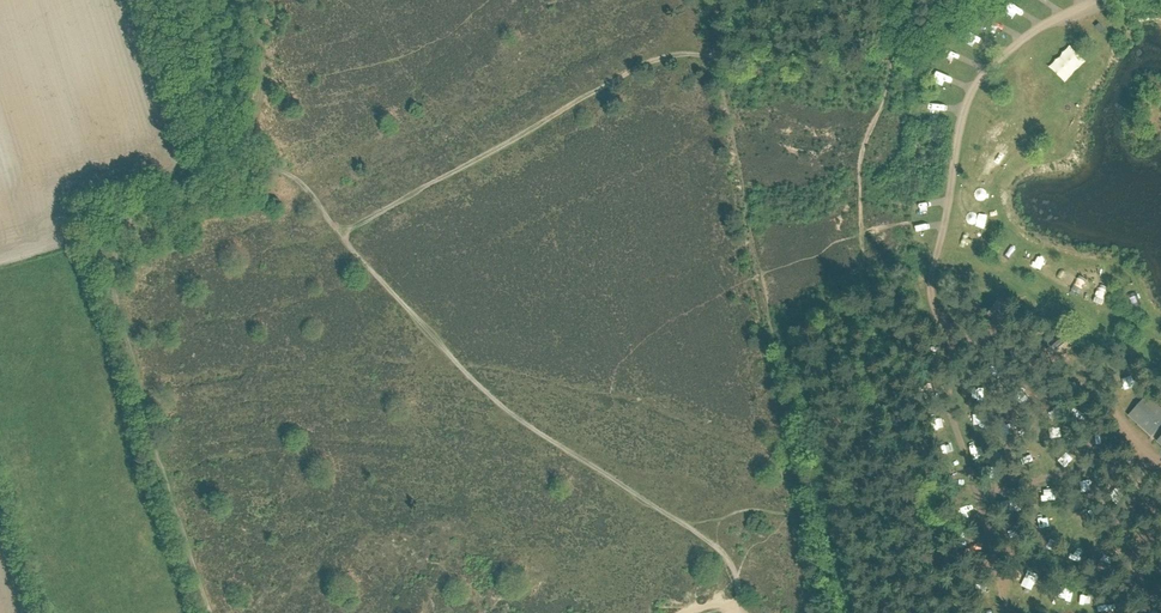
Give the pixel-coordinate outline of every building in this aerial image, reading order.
[(988,316),(993,320),(990,324),(998,330),(1001,326),(1003,327),(1009,320),(1001,314),(1004,310),(997,304),(988,316)] [(1049,353),(1052,357),(1056,354),(1060,358),(1062,356),(1073,346),(1064,335),(1054,343),(1053,341),(1052,343),(1047,347),(1049,350),(1048,351),(1049,353)] [(1160,427),(1160,407),(1148,395),(1129,415),(1152,436),(1160,427)]
